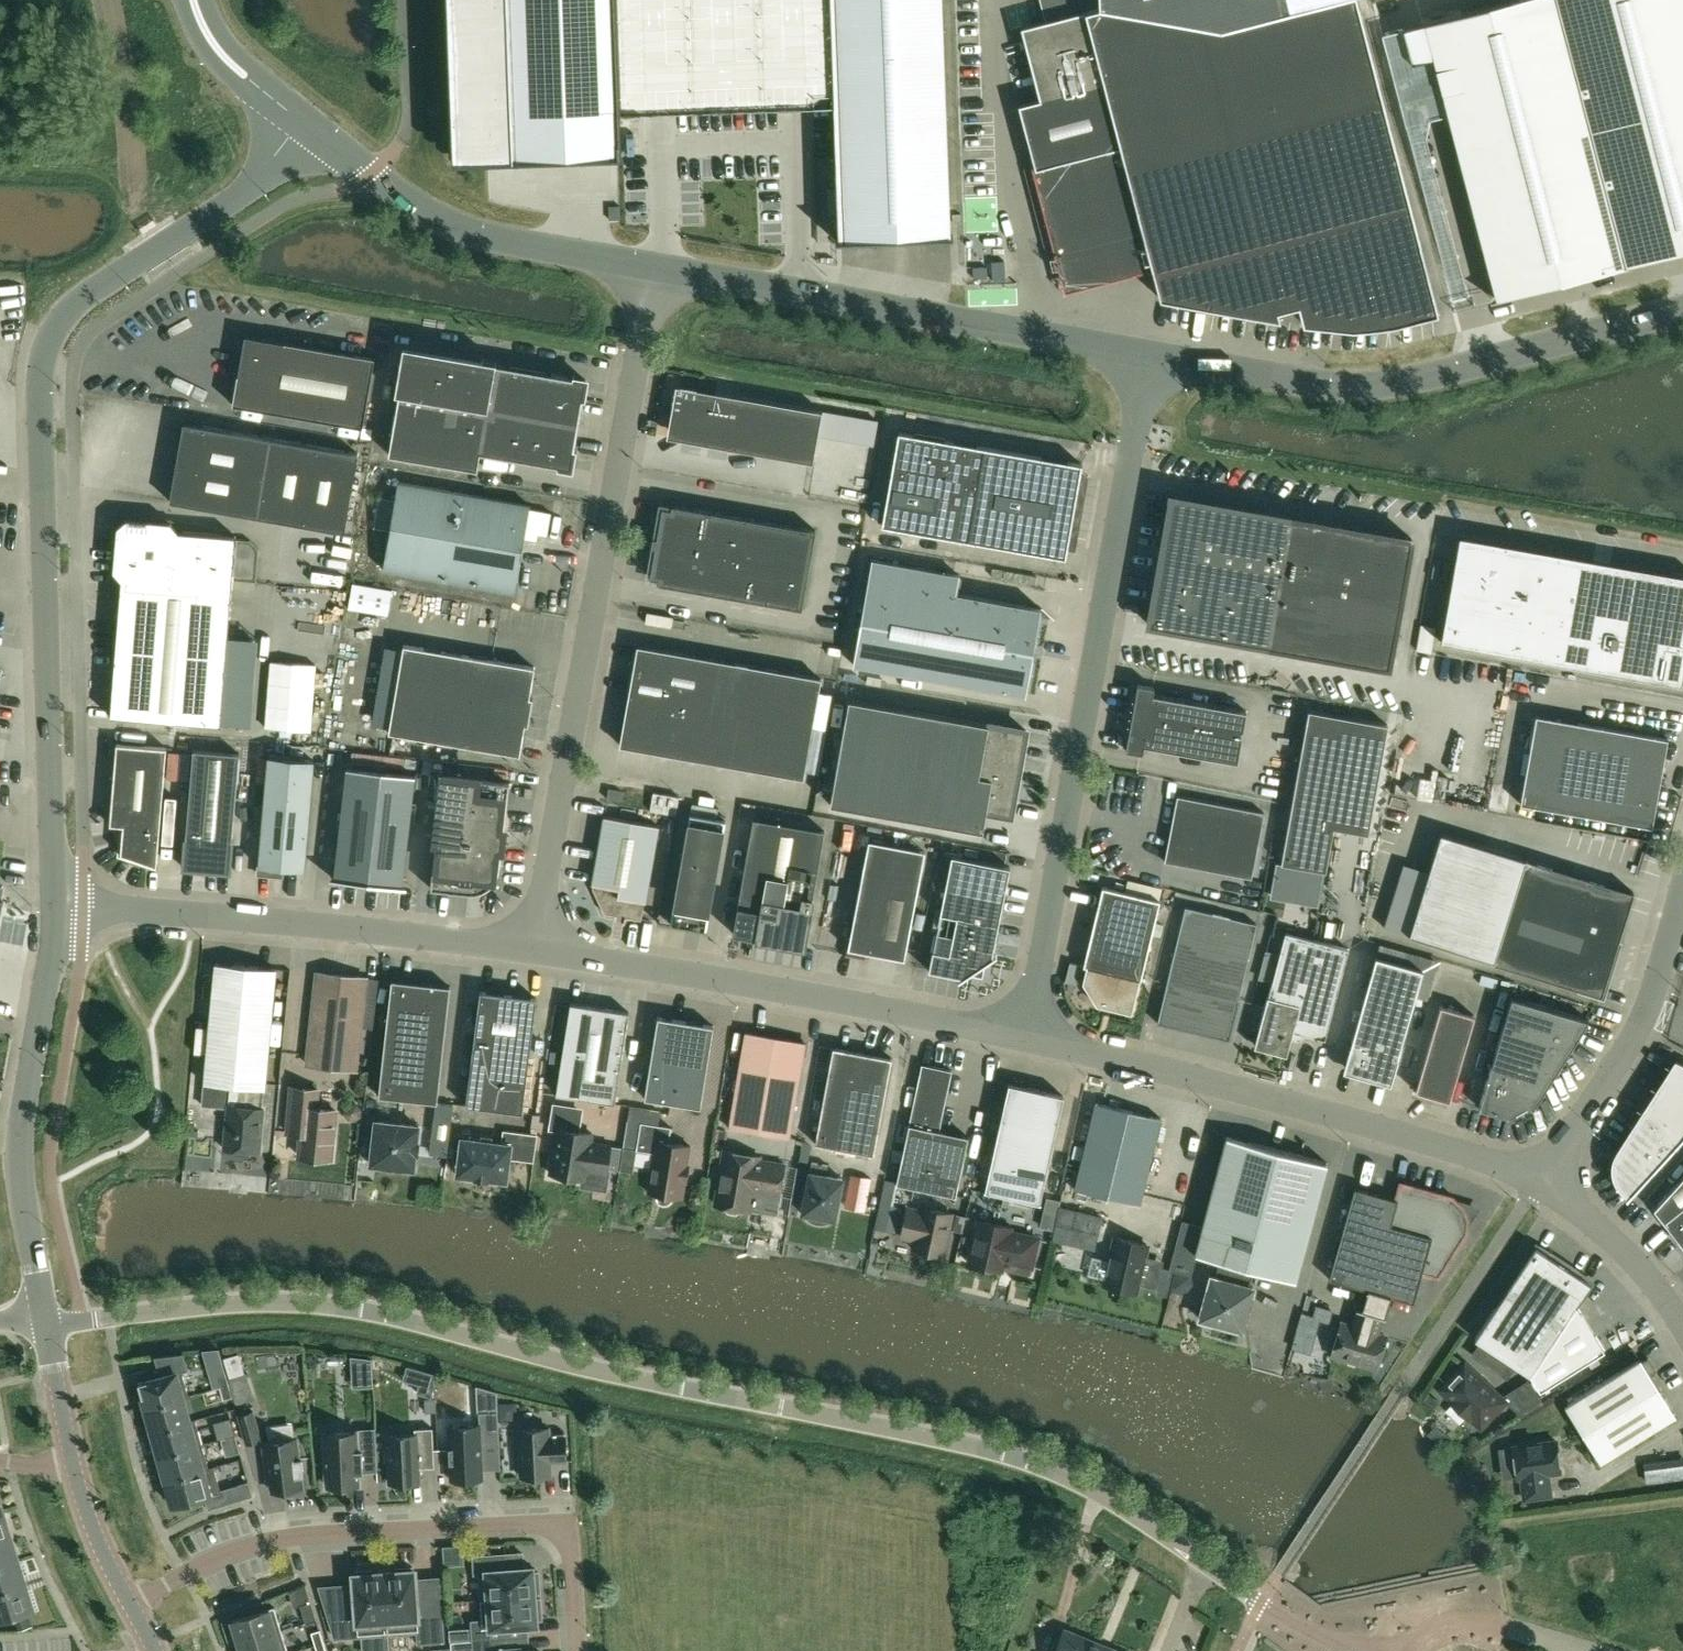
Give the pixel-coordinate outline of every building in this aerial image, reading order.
[(458,163),(623,157),(622,111),(618,0),(452,0),(458,163)] [(622,111),(834,103),(830,0),(618,0),(622,111)] [(841,240),(837,240),(837,241),(954,236),(954,235),(951,235),(942,0),(831,0),(841,240)] [(1152,269),(1160,298),(1281,319),(1278,310),(1299,305),(1303,323),(1353,328),(1384,326),(1396,324),(1438,313),(1357,0),(1039,0),(1045,21),(1022,26),(1041,99),(1019,104),(1036,168),(1037,168),(1120,146),(1152,269)] [(1403,28),(1412,63),(1434,57),(1448,114),(1497,299),(1682,251),(1682,0),(1510,0),(1425,22),(1403,28)] [(962,214),(954,214),(954,222),(963,222),(962,214)] [(245,335),(233,404),(363,427),(375,357),(245,335)] [(496,364),(497,361),(404,345),(396,393),(399,393),(389,454),(477,469),(480,453),(557,466),(557,469),(558,469),(559,466),(571,468),(574,450),(577,450),(577,449),(574,448),(583,399),(585,400),(586,399),(583,398),(586,380),(574,378),(574,375),(573,375),(573,377),(496,364)] [(706,443),(813,462),(822,410),(715,391),(715,394),(677,387),(668,434),(707,441),(706,443)] [(170,501),(345,531),(358,453),(202,426),(202,425),(184,422),(173,480),(174,480),(170,501)] [(1081,463),(899,431),(882,524),(1065,557),(1081,463)] [(531,505),(398,481),(395,499),(382,497),(376,527),(390,530),(383,569),(515,592),(526,532),(547,536),(552,512),(530,508),(531,505)] [(1412,537),(1171,494),(1148,623),(1389,666),(1412,537)] [(653,537),(651,546),(655,547),(650,577),(659,579),(658,583),(802,608),(816,530),(672,504),(671,508),(662,507),(657,537),(653,537)] [(117,526),(113,571),(122,580),(111,716),(221,725),(236,536),(179,531),(171,521),(127,518),(117,526)] [(1460,535),(1441,641),(1681,684),(1682,674),(1682,575),(1460,535)] [(960,574),(872,559),(853,664),(1026,694),(1041,608),(956,592),(960,574)] [(369,585),(374,601),(390,596),(384,580),(369,585)] [(520,755),(535,666),(403,644),(388,732),(520,755)] [(821,677),(638,645),(620,745),(804,778),(821,677)] [(1153,694),(1154,686),(1137,683),(1126,749),(1142,752),(1144,744),(1238,761),(1247,710),(1153,694)] [(1011,814),(1026,729),(987,723),(987,724),(849,699),(830,803),(982,831),(986,810),(1011,814)] [(1368,833),(1388,724),(1309,710),(1281,863),(1326,870),(1334,827),(1368,833)] [(1668,738),(1536,715),(1520,803),(1652,826),(1668,738)] [(167,747),(117,743),(110,824),(123,825),(121,853),(157,866),(167,747)] [(239,753),(193,749),(183,867),(230,871),(239,753)] [(269,756),(258,873),(283,875),(284,868),(304,869),(307,832),(314,760),(269,756)] [(347,767),(335,878),(336,878),(342,886),(349,880),(388,884),(394,892),(400,886),(402,886),(415,775),(347,767)] [(476,892),(483,890),(489,886),(494,881),(498,874),(500,867),(509,782),(443,774),(430,887),(468,892),(476,892)] [(607,798),(621,801),(623,791),(609,789),(607,798)] [(650,810),(676,814),(679,796),(653,792),(650,810)] [(1252,878),(1264,812),(1177,795),(1165,861),(1252,878)] [(725,819),(689,813),(671,924),(706,929),(725,819)] [(641,919),(644,902),(646,902),(659,825),(604,815),(592,884),(593,884),(593,887),(604,913),(641,919)] [(754,817),(738,905),(733,933),(757,937),(756,939),(804,947),(825,830),(754,817)] [(1429,871),(1409,935),(1494,961),(1494,962),(1602,995),(1634,891),(1631,890),(1626,907),(1523,875),(1528,859),(1526,858),(1525,859),(1441,833),(1429,871)] [(992,958),(1010,866),(952,855),(929,970),(964,977),(973,971),(981,972),(983,965),(992,958)] [(871,952),(905,958),(920,878),(863,868),(849,935),(844,934),(840,953),(870,959),(871,952)] [(1097,1004),(1132,1013),(1140,978),(1141,979),(1160,900),(1102,886),(1084,965),(1087,966),(1083,982),(1097,1004)] [(1158,1022),(1229,1039),(1257,923),(1186,906),(1158,1022)] [(1325,1039),(1349,948),(1285,931),(1254,1046),(1287,1055),(1291,1037),(1294,1038),(1299,1035),(1299,1032),(1325,1039)] [(1423,969),(1376,956),(1347,1061),(1348,1061),(1347,1068),(1389,1080),(1391,1073),(1393,1074),(1423,969)] [(204,1083),(230,1085),(224,1148),(259,1152),(263,1108),(261,1108),(263,1088),(265,1088),(276,968),(215,962),(204,1083)] [(356,1069),(366,977),(318,972),(308,1064),(356,1069)] [(395,977),(394,979),(392,979),(378,1096),(438,1103),(451,986),(411,981),(395,977)] [(523,1112),(537,998),(480,991),(466,1105),(523,1112)] [(1588,1019),(1511,996),(1479,1107),(1513,1117),(1532,1108),(1588,1019)] [(615,1103),(629,1011),(570,1002),(556,1094),(615,1103)] [(1449,1100),(1474,1015),(1441,1005),(1416,1090),(1449,1100)] [(701,1107),(714,1025),(658,1016),(645,1098),(701,1107)] [(789,1138),(806,1041),(745,1031),(729,1127),(789,1138)] [(874,1154),(892,1058),(833,1047),(815,1143),(874,1154)] [(1682,1137),(1682,1065),(1676,1062),(1640,1118),(1644,1122),(1623,1154),(1620,1164),(1620,1174),(1625,1183),(1634,1191),(1682,1137)] [(897,1183),(956,1195),(968,1136),(939,1130),(952,1070),(922,1064),(897,1183)] [(985,1190),(1040,1202),(1064,1095),(1009,1083),(985,1190)] [(288,1132),(301,1133),(299,1155),(331,1158),(335,1110),(316,1108),(318,1090),(292,1087),(288,1132)] [(553,1102),(549,1130),(557,1131),(550,1173),(559,1174),(563,1179),(571,1181),(576,1177),(580,1178),(585,1178),(587,1169),(606,1172),(607,1168),(611,1145),(591,1142),(592,1133),(580,1131),(576,1130),(580,1106),(553,1102)] [(1140,1204),(1161,1118),(1095,1102),(1074,1188),(1140,1204)] [(376,1120),(371,1163),(385,1165),(387,1167),(397,1169),(400,1167),(414,1168),(416,1153),(417,1153),(418,1141),(417,1141),(419,1125),(376,1120)] [(654,1152),(648,1191),(656,1193),(656,1198),(659,1202),(663,1204),(668,1203),(672,1200),(674,1196),(682,1197),(685,1181),(686,1181),(689,1164),(688,1164),(691,1145),(669,1142),(671,1127),(641,1122),(637,1149),(654,1152)] [(462,1138),(458,1174),(476,1176),(476,1177),(488,1179),(488,1178),(505,1180),(508,1158),(519,1159),(532,1161),(535,1134),(522,1132),(503,1130),(502,1143),(462,1138)] [(1254,1270),(1296,1281),(1328,1162),(1253,1141),(1252,1142),(1227,1136),(1195,1254),(1220,1261),(1215,1277),(1211,1276),(1200,1318),(1242,1330),(1254,1287),(1250,1286),(1254,1270)] [(202,1154),(201,1167),(214,1168),(215,1147),(193,1146),(193,1153),(202,1154)] [(750,1210),(754,1190),(779,1194),(784,1164),(759,1160),(759,1157),(724,1151),(716,1204),(725,1205),(728,1210),(736,1212),(741,1208),(750,1210)] [(831,1218),(835,1219),(843,1178),(826,1175),(828,1164),(812,1161),(802,1213),(806,1214),(806,1216),(810,1220),(815,1222),(820,1223),(825,1222),(830,1221),(831,1218)] [(863,1211),(869,1178),(852,1175),(846,1207),(863,1211)] [(1682,1246),(1682,1176),(1654,1209),(1682,1246)] [(1452,1197),(1401,1183),(1396,1199),(1355,1187),(1329,1278),(1367,1289),(1361,1310),(1385,1317),(1391,1295),(1413,1302),(1422,1271),(1438,1275),(1465,1232),(1466,1219),(1462,1206),(1452,1197)] [(913,1248),(943,1255),(952,1213),(922,1206),(921,1211),(907,1208),(901,1236),(915,1239),(913,1248)] [(1059,1206),(1055,1223),(1073,1227),(1077,1210),(1059,1206)] [(1031,1266),(1038,1238),(1010,1232),(1011,1227),(979,1220),(969,1263),(1001,1270),(1003,1259),(1031,1266)] [(1162,1267),(1143,1262),(1147,1244),(1115,1237),(1110,1261),(1106,1279),(1104,1285),(1136,1292),(1138,1284),(1157,1288),(1158,1284),(1169,1287),(1173,1270),(1162,1267)] [(1604,1349),(1577,1306),(1591,1284),(1536,1247),(1475,1338),(1480,1341),(1494,1351),(1530,1375),(1540,1390),(1604,1349)] [(1092,1257),(1088,1274),(1106,1279),(1110,1261),(1092,1257)] [(1313,1346),(1322,1315),(1302,1310),(1294,1340),(1313,1346)] [(1334,1346),(1332,1355),(1377,1368),(1386,1335),(1380,1334),(1385,1317),(1361,1310),(1356,1327),(1341,1322),(1340,1326),(1332,1324),(1326,1344),(1334,1346)] [(1472,1353),(1487,1362),(1494,1351),(1480,1341),(1472,1353)] [(138,1382),(145,1407),(184,1396),(184,1398),(189,1396),(182,1371),(186,1370),(181,1353),(153,1357),(159,1377),(138,1382)] [(239,1353),(224,1357),(230,1378),(245,1374),(239,1353)] [(372,1358),(362,1357),(363,1373),(373,1372),(372,1358)] [(1599,1461),(1675,1415),(1640,1358),(1565,1405),(1599,1461)] [(1465,1364),(1441,1389),(1480,1427),(1504,1401),(1465,1364)] [(434,1373),(423,1370),(419,1384),(416,1393),(431,1397),(435,1385),(434,1373)] [(220,1386),(229,1384),(225,1371),(217,1374),(220,1386)] [(1528,1382),(1513,1391),(1519,1401),(1509,1407),(1520,1416),(1542,1403),(1528,1382)] [(229,1384),(220,1386),(224,1399),(233,1397),(229,1384)] [(184,1396),(145,1407),(152,1431),(190,1421),(190,1420),(184,1398),(184,1396)] [(261,1438),(253,1411),(238,1415),(246,1443),(261,1438)] [(448,1426),(450,1479),(483,1478),(482,1443),(499,1442),(498,1411),(479,1412),(480,1425),(448,1426)] [(197,1445),(202,1443),(195,1418),(190,1420),(190,1421),(152,1431),(159,1456),(197,1445)] [(224,1438),(225,1437),(235,1434),(232,1420),(231,1420),(220,1423),(224,1438)] [(387,1435),(389,1482),(420,1480),(419,1467),(434,1466),(433,1427),(415,1428),(415,1434),(387,1435)] [(549,1433),(549,1427),(518,1429),(521,1476),(551,1474),(551,1461),(566,1460),(565,1432),(549,1433)] [(358,1473),(363,1472),(363,1461),(377,1460),(375,1428),(354,1429),(354,1432),(325,1433),(327,1485),(342,1485),(342,1488),(361,1487),(360,1478),(359,1478),(358,1473)] [(225,1437),(230,1455),(240,1452),(235,1434),(225,1437)] [(301,1458),(299,1458),(296,1438),(264,1443),(269,1481),(271,1481),(272,1491),(303,1486),(301,1474),(304,1474),(301,1458)] [(1556,1440),(1512,1446),(1517,1477),(1521,1477),(1524,1498),(1550,1495),(1547,1473),(1560,1471),(1556,1440)] [(209,1468),(209,1467),(202,1443),(197,1445),(159,1456),(165,1480),(204,1469),(209,1468)] [(1646,1483),(1682,1478),(1682,1460),(1670,1462),(1671,1466),(1644,1470),(1646,1483)] [(165,1480),(172,1505),(204,1496),(221,1491),(221,1490),(214,1465),(209,1467),(209,1468),(204,1469),(165,1480)] [(221,1491),(204,1496),(208,1509),(253,1497),(249,1482),(221,1490),(221,1491)] [(4,1512),(0,1513),(0,1539),(12,1536),(4,1512)] [(12,1536),(0,1539),(0,1565),(19,1560),(12,1536)] [(479,1572),(481,1599),(535,1595),(534,1592),(540,1591),(538,1571),(533,1572),(532,1567),(507,1569),(506,1553),(473,1556),(475,1573),(479,1572)] [(26,1584),(19,1560),(0,1565),(0,1592),(26,1584)] [(396,1571),(384,1572),(388,1633),(418,1631),(419,1642),(444,1640),(439,1577),(415,1579),(415,1570),(413,1570),(413,1566),(395,1568),(396,1571)] [(335,1637),(388,1633),(384,1572),(372,1573),(372,1569),(355,1570),(355,1574),(353,1574),(354,1584),(320,1587),(335,1637)] [(0,1592),(0,1619),(34,1608),(26,1584),(0,1592)] [(535,1595),(481,1599),(483,1620),(472,1621),(473,1639),(506,1637),(505,1626),(537,1624),(536,1619),(542,1618),(540,1598),(535,1599),(535,1595)] [(311,1601),(300,1604),(306,1622),(316,1619),(311,1601)] [(239,1643),(282,1630),(275,1606),(232,1619),(239,1643)] [(1100,1642),(1064,1628),(1055,1650),(1096,1650),(1100,1642)] [(315,1645),(324,1642),(320,1629),(311,1632),(315,1645)] [(239,1643),(242,1650),(288,1650),(282,1630),(239,1643)] [(315,1645),(317,1650),(326,1650),(324,1642),(315,1645)] [(1100,1642),(1096,1650),(1122,1650),(1100,1642)]
